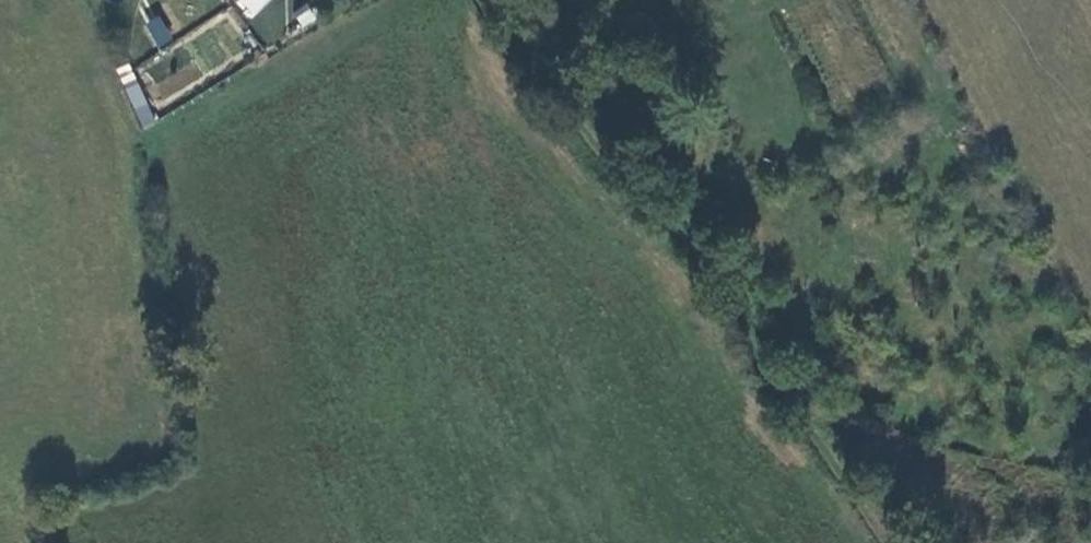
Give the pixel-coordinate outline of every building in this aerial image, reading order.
[(156,47),(173,39),(161,14),(144,22),(156,47)]
